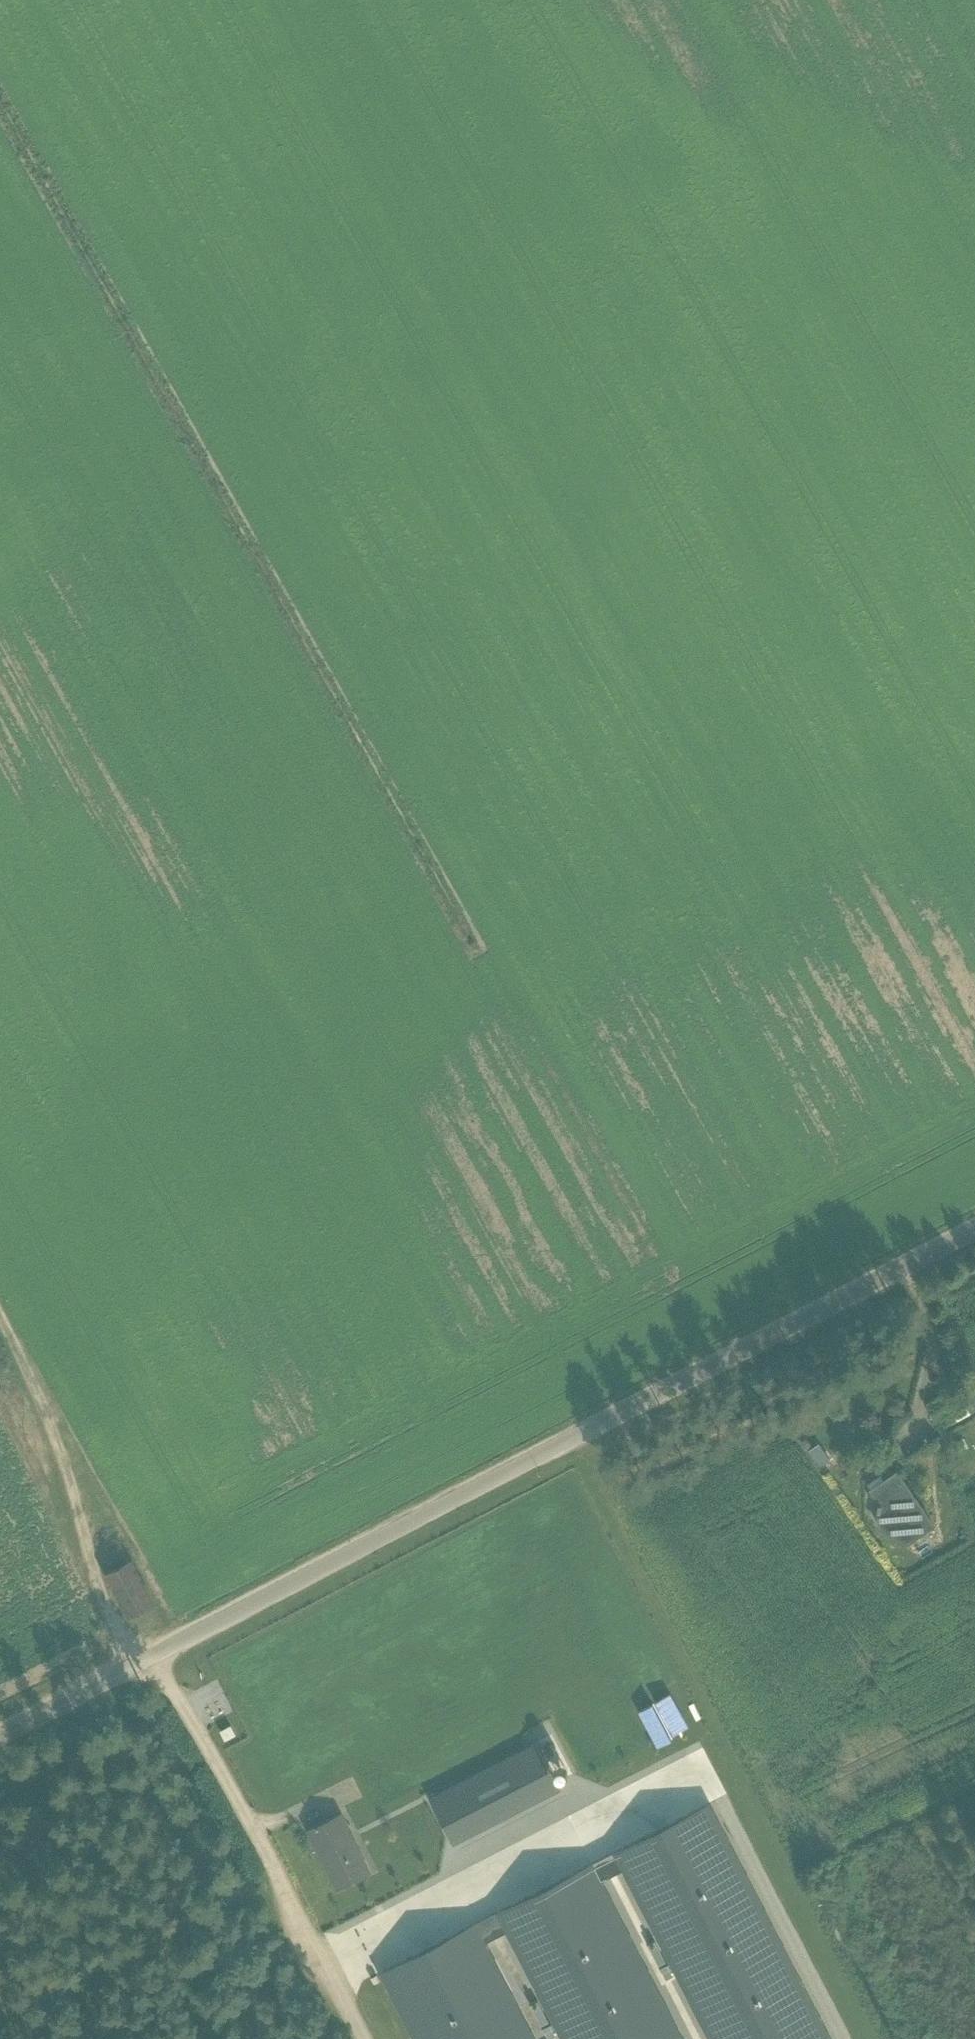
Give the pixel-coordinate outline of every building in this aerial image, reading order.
[(809,1450),(820,1466),(829,1460),(818,1443),(809,1450)] [(905,1546),(935,1526),(897,1470),(884,1480),(880,1475),(868,1484),(871,1489),(868,1491),(878,1505),(875,1526),(905,1546)] [(153,1602),(130,1560),(107,1573),(128,1615),(153,1602)] [(429,1797),(453,1844),(561,1788),(537,1742),(429,1797)] [(488,1941),(504,1933),(559,2038),(683,2038),(602,1882),(622,1871),(709,2038),(832,2038),(709,1803),(376,1973),(410,2038),(539,2038),(488,1941)] [(338,1889),(370,1872),(340,1815),(309,1830),(338,1889)]
